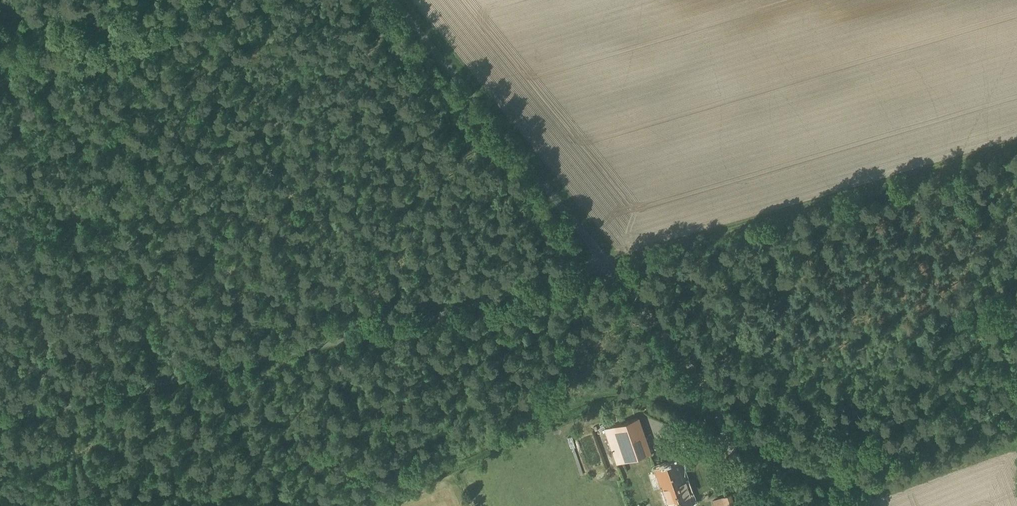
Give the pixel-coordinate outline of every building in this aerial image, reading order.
[(619,464),(652,452),(641,418),(607,429),(619,464)] [(656,469),(669,505),(687,505),(697,502),(683,460),(656,469)] [(731,496),(716,500),(718,505),(734,505),(731,496)]
